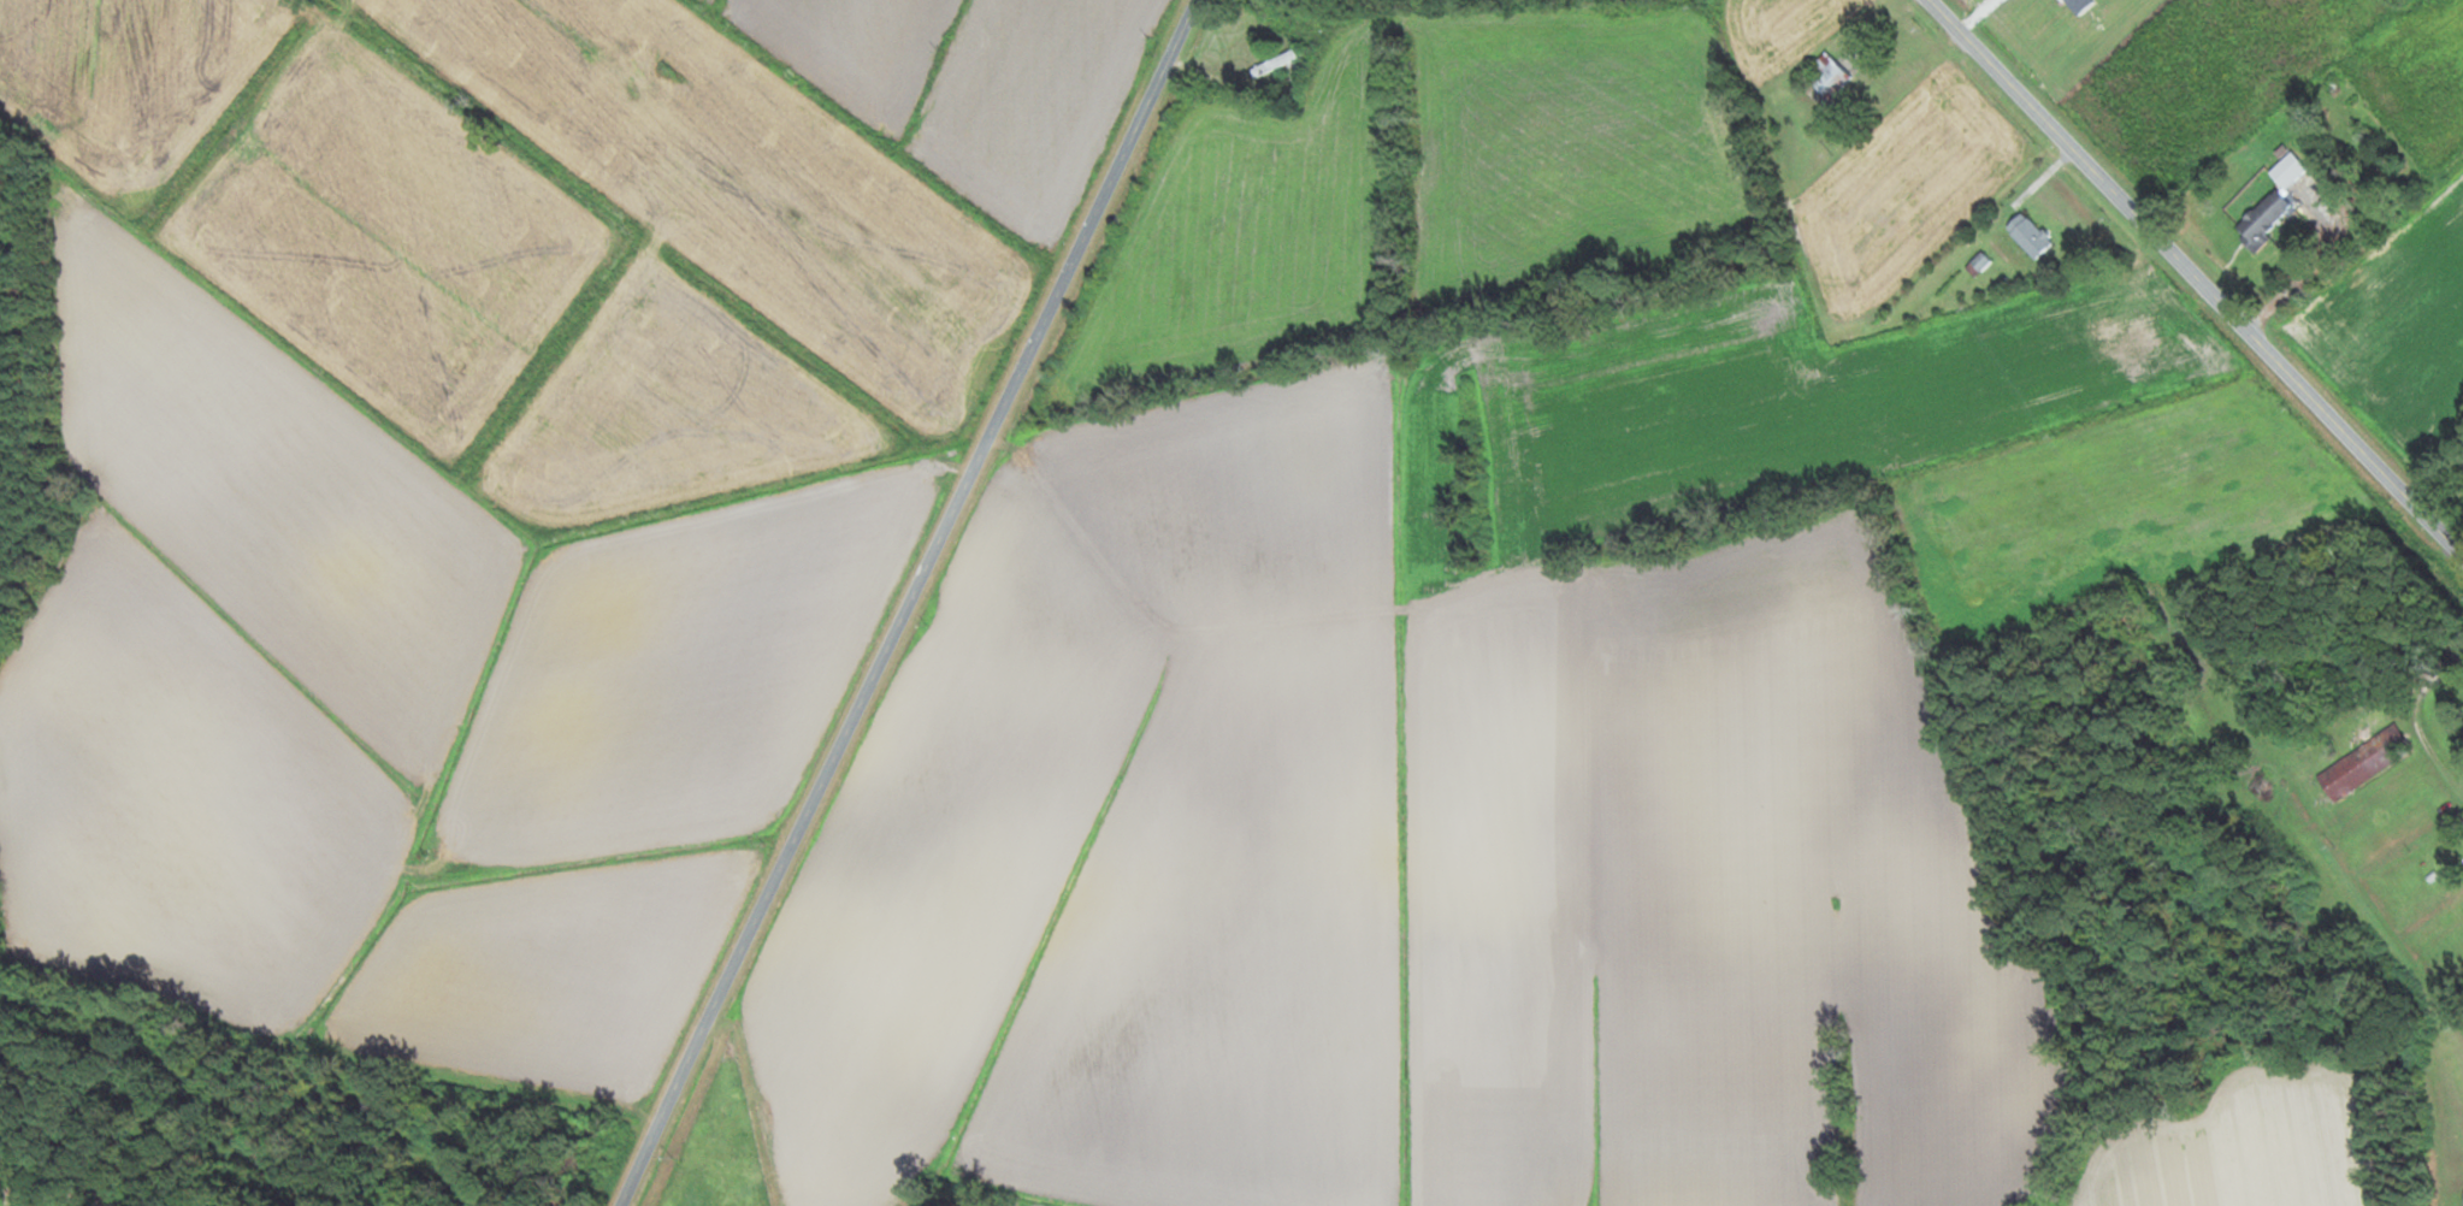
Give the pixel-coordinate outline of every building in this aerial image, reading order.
[(1270,61),(1274,68),(1293,56),(1289,50),(1270,61)] [(1827,100),(1850,78),(1824,52),(1812,64),(1820,72),(1810,82),(1827,100)] [(2284,190),(2306,167),(2290,150),(2267,173),(2284,190)] [(2290,206),(2273,188),(2230,229),(2253,252),(2268,237),(2263,232),(2290,206)] [(2002,228),(2034,260),(2052,242),(2020,210),(2002,228)] [(2313,774),(2330,802),(2410,751),(2392,724),(2313,774)]
